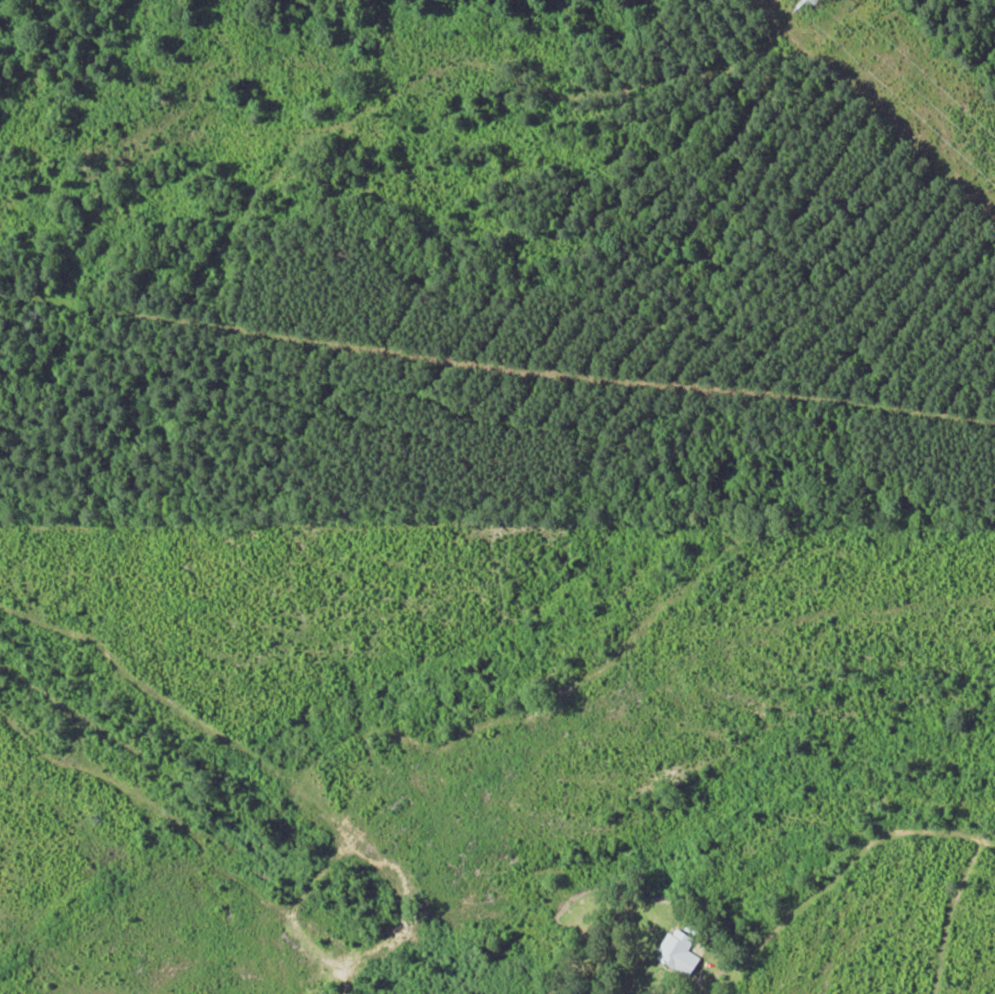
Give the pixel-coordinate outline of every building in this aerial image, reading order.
[(688,951),(695,938),(674,927),(657,957),(690,976),(700,957),(688,951)]
